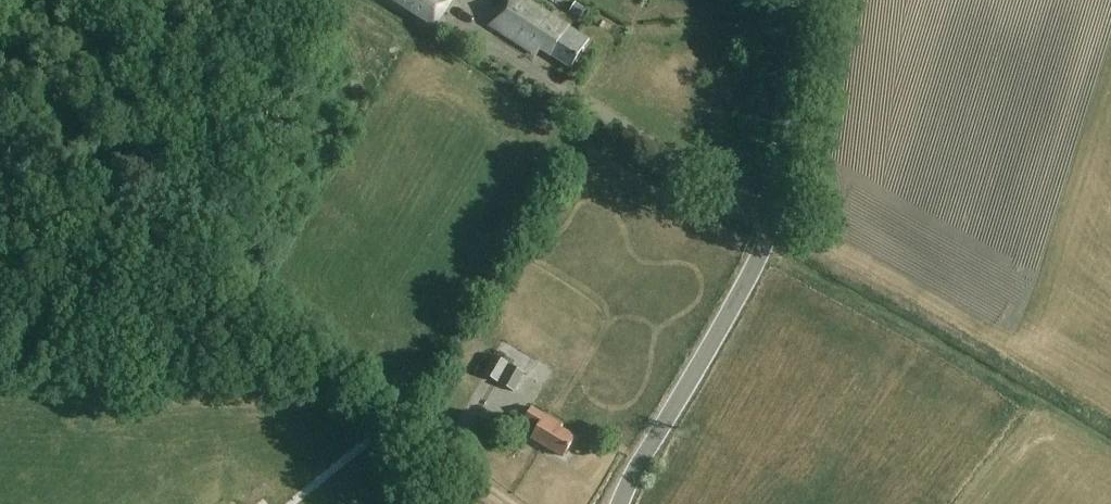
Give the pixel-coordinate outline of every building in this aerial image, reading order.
[(434,28),(452,0),(391,0),(434,28)] [(526,0),(516,0),(501,24),(571,69),(589,40),(526,0)] [(497,382),(508,364),(493,356),(483,374),(497,382)] [(514,392),(524,374),(509,366),(499,384),(514,392)] [(577,436),(563,428),(564,426),(532,407),(524,420),(537,428),(532,437),(564,456),(577,436)]
